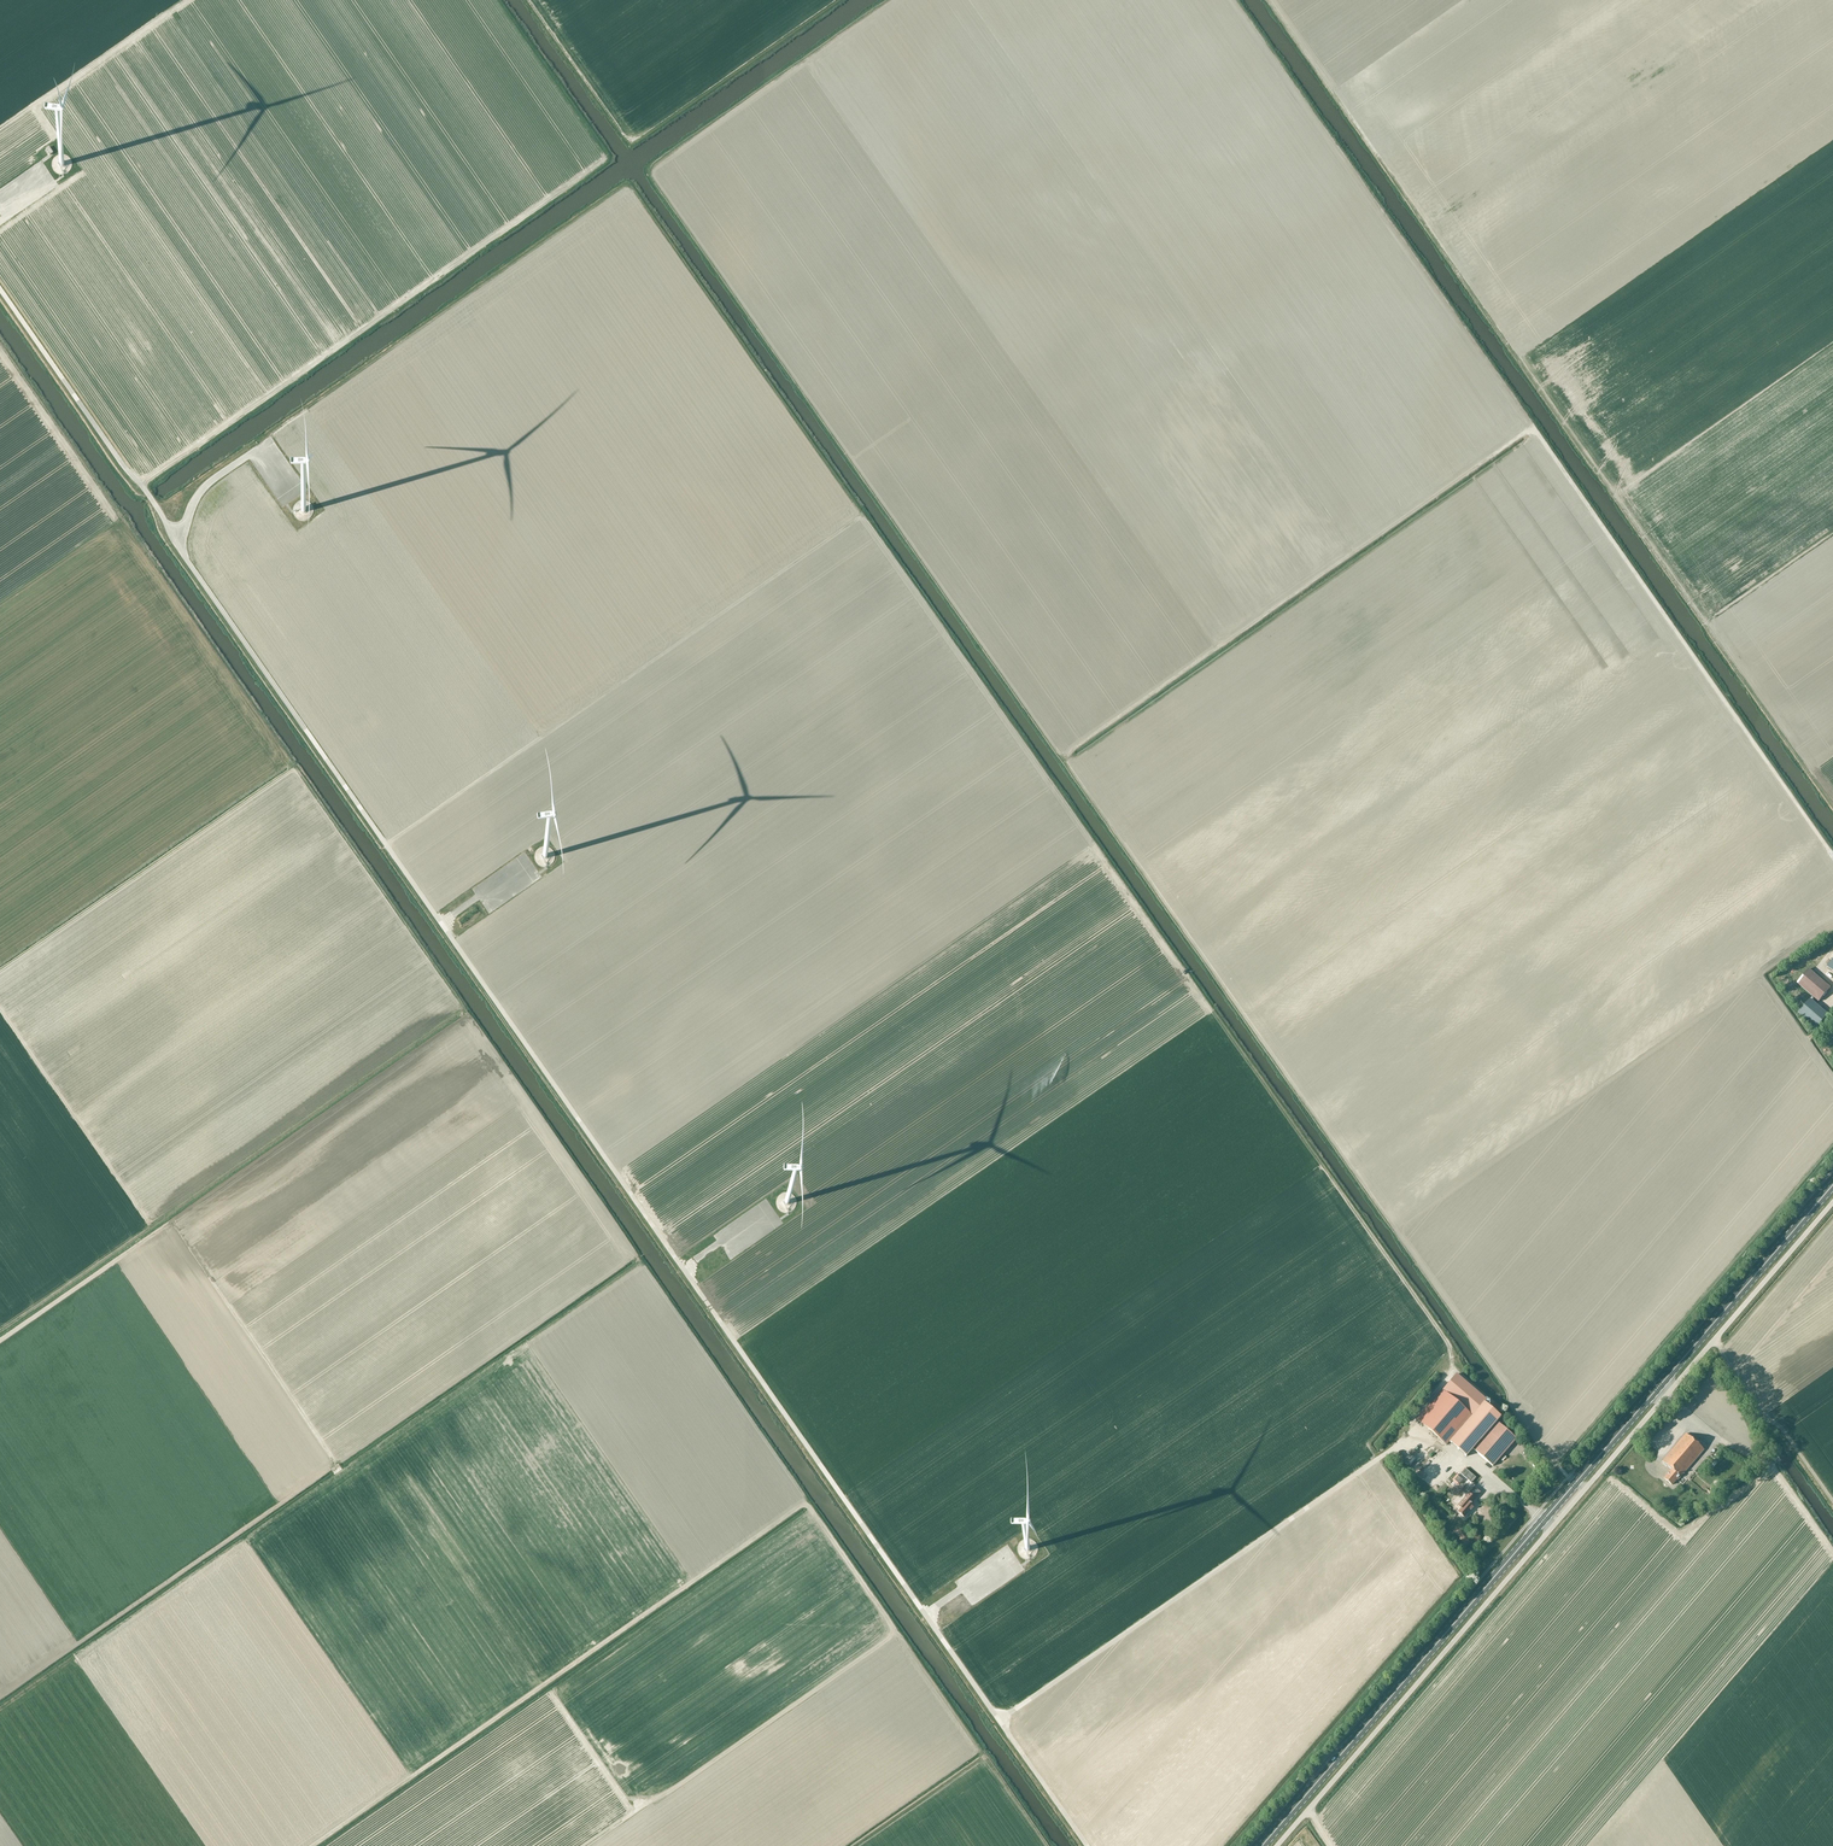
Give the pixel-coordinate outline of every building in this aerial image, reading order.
[(1808,968),(1812,965),(1807,957),(1802,961),(1808,968)] [(1832,988),(1810,969),(1797,983),(1820,1002),(1832,988)] [(1829,1015),(1811,999),(1799,1013),(1817,1029),(1829,1015)] [(1442,1391),(1443,1390),(1473,1416),(1485,1402),(1487,1400),(1456,1374),(1423,1345),(1367,1410),(1391,1431),(1433,1383),(1442,1391)] [(1416,1420),(1447,1446),(1450,1442),(1473,1416),(1443,1390),(1442,1391),(1416,1420)] [(1501,1416),(1485,1402),(1473,1416),(1450,1442),(1466,1457),(1473,1449),(1473,1450),(1498,1422),(1497,1421),(1501,1416)] [(1473,1450),(1493,1467),(1517,1439),(1498,1422),(1473,1450)] [(1679,1480),(1705,1449),(1686,1434),(1663,1462),(1672,1469),(1664,1478),(1672,1485),(1677,1479),(1679,1480)] [(1465,1468),(1461,1473),(1471,1483),(1476,1477),(1465,1468)] [(1456,1485),(1461,1479),(1454,1473),(1449,1479),(1456,1485)] [(1468,1501),(1458,1513),(1465,1518),(1475,1507),(1472,1504),(1476,1499),(1469,1493),(1465,1498),(1468,1501)] [(1261,1840),(1272,1827),(1270,1825),(1258,1838),(1261,1840)]
